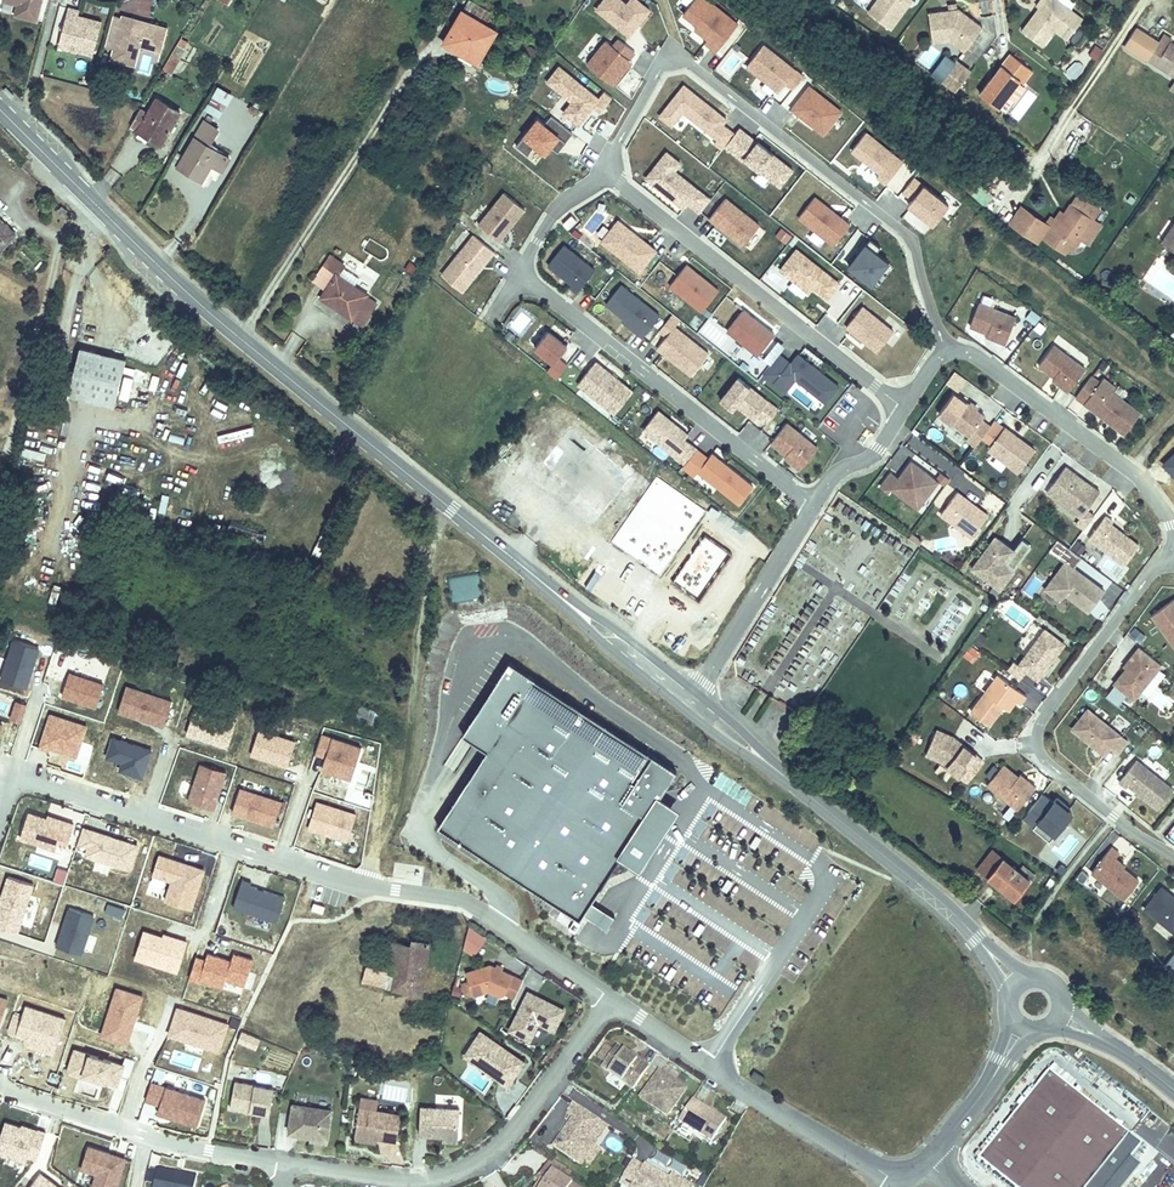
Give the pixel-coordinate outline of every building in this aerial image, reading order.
[(3,1),(18,6),(15,16),(36,22),(42,0),(3,0),(3,1)] [(643,13),(626,0),(620,8),(610,0),(600,0),(590,13),(623,39),(643,13)] [(732,27),(697,0),(690,0),(677,17),(691,28),(688,32),(701,42),(699,46),(710,55),(732,27)] [(869,11),(879,19),(885,12),(877,6),(881,0),(877,0),(869,11)] [(877,6),(885,12),(879,19),(890,27),(906,6),(904,4),(907,0),(881,0),(877,6)] [(1057,0),(1040,0),(1036,5),(1038,7),(1041,9),(1037,14),(1035,12),(1021,30),(1037,41),(1045,31),(1050,34),(1054,29),(1066,39),(1082,18),(1057,0)] [(958,7),(928,11),(931,34),(951,31),(968,44),(982,25),(958,7)] [(93,57),(102,24),(78,18),(79,13),(68,10),(59,43),(67,45),(66,50),(93,57)] [(444,38),(462,51),(477,62),(497,36),(465,12),(444,38)] [(160,53),(167,30),(148,25),(147,29),(141,27),(142,23),(123,18),(114,53),(137,59),(140,48),(160,53)] [(951,31),(931,34),(932,40),(950,37),(964,48),(968,44),(951,31)] [(1050,34),(1045,31),(1037,41),(1042,45),(1050,34)] [(1145,55),(1173,75),(1173,43),(1167,38),(1164,43),(1156,38),(1145,55)] [(765,41),(745,65),(785,98),(805,74),(765,41)] [(607,89),(622,70),(619,68),(623,63),(628,56),(612,43),(606,50),(599,44),(581,68),(607,89)] [(1093,44),(1089,56),(1099,59),(1103,48),(1093,44)] [(477,62),(462,51),(457,57),(472,69),(477,62)] [(955,88),(969,69),(945,51),(930,70),(955,88)] [(183,60),(174,55),(163,73),(172,78),(172,77),(183,60)] [(1022,84),(1031,72),(1009,55),(991,76),(994,78),(991,82),(989,80),(978,94),(997,109),(1018,81),(1022,84)] [(1065,69),(1073,79),(1085,69),(1078,60),(1065,69)] [(595,115),(606,101),(598,95),(592,102),(552,71),(540,86),(565,105),(557,116),(572,128),(587,109),(595,115)] [(218,86),(205,110),(220,117),(232,93),(218,86)] [(837,112),(805,87),(787,110),(819,135),(837,112)] [(717,120),(678,89),(654,120),(666,129),(677,115),(711,142),(708,146),(716,153),(719,150),(728,137),(713,125),(717,120)] [(142,111),(132,129),(160,147),(180,117),(158,104),(149,115),(142,111)] [(549,153),(557,143),(560,145),(566,137),(545,120),(538,128),(531,123),(510,150),(521,159),(529,149),(539,157),(544,150),(549,153)] [(205,126),(178,170),(199,183),(208,167),(221,174),(229,161),(210,149),(219,134),(205,126)] [(864,161),(860,167),(868,173),(870,171),(885,184),(904,159),(866,129),(850,150),(864,161)] [(738,162),(751,145),(733,131),(729,136),(737,142),(728,154),(738,162)] [(728,154),(737,142),(729,136),(728,137),(719,150),(727,156),(728,154)] [(552,155),(560,145),(557,143),(549,153),(552,155)] [(786,173),(751,145),(738,162),(774,189),(786,173)] [(705,203),(668,174),(674,166),(661,156),(640,182),(678,211),(682,206),(694,216),(705,203)] [(984,206),(994,194),(969,172),(959,184),(984,206)] [(943,206),(909,179),(898,193),(907,200),(903,206),(928,225),(943,206)] [(1045,219),(1036,231),(1054,243),(1058,238),(1068,244),(1077,230),(1091,211),(1092,210),(1083,205),(1089,197),(1076,189),(1058,215),(1054,220),(1056,222),(1054,225),(1045,219)] [(1083,205),(1092,210),(1097,203),(1089,197),(1083,205)] [(494,249),(520,216),(500,200),(474,233),(494,249)] [(844,227),(809,200),(793,220),(828,248),(844,227)] [(738,248),(754,228),(720,201),(704,221),(738,248)] [(1006,218),(1025,231),(1038,214),(1019,201),(1006,218)] [(1050,209),(1045,219),(1054,225),(1056,222),(1054,220),(1058,215),(1050,209)] [(1091,211),(1077,230),(1088,237),(1102,219),(1091,211)] [(1038,214),(1025,231),(1032,236),(1036,231),(1045,219),(1038,214)] [(640,272),(658,248),(617,216),(599,240),(640,272)] [(14,231),(0,219),(0,246),(14,231)] [(561,234),(569,225),(564,220),(555,229),(561,234)] [(1169,232),(1161,242),(1173,252),(1173,236),(1169,232)] [(866,286),(883,264),(871,254),(875,249),(864,241),(843,269),(866,286)] [(458,300),(490,259),(469,243),(438,284),(458,300)] [(572,299),(590,277),(559,252),(543,272),(566,290),(564,293),(572,299)] [(834,285),(791,252),(775,273),(803,295),(808,289),(822,300),(834,285)] [(869,288),(886,266),(883,264),(866,286),(869,288)] [(696,315),(713,294),(681,268),(664,290),(696,315)] [(339,273),(323,300),(356,319),(372,292),(339,273)] [(655,322),(616,292),(601,310),(632,335),(630,337),(638,344),(655,322)] [(1010,317),(974,303),(964,326),(982,333),(992,337),(991,340),(1000,343),(1010,317)] [(888,333),(857,309),(841,329),(872,354),(888,333)] [(1030,309),(1025,317),(1035,323),(1041,315),(1030,309)] [(752,358),(769,338),(738,313),(721,334),(752,358)] [(703,360),(670,334),(676,327),(668,321),(655,337),(662,343),(653,355),(686,381),(703,360)] [(563,352),(544,337),(531,353),(550,368),(543,376),(554,384),(564,371),(554,363),(563,352)] [(1081,369),(1049,346),(1034,366),(1050,377),(1058,383),(1056,386),(1064,392),(1081,369)] [(78,347),(68,386),(113,397),(122,358),(78,347)] [(833,391),(792,359),(785,369),(772,359),(757,379),(779,396),(790,383),(820,407),(833,391)] [(628,396),(591,367),(573,389),(611,419),(628,396)] [(954,394),(963,381),(952,373),(943,385),(954,394)] [(1080,404),(1096,382),(1087,376),(1072,398),(1080,404)] [(1058,383),(1050,377),(1048,380),(1056,386),(1058,383)] [(1136,412),(1108,392),(1111,387),(1099,378),(1096,382),(1080,404),(1089,410),(1091,407),(1102,415),(1100,418),(1121,434),(1136,412)] [(773,416),(733,385),(715,407),(727,416),(731,412),(749,426),(752,422),(754,420),(764,428),(773,416)] [(981,417),(950,395),(935,415),(966,437),(963,441),(972,448),(979,438),(987,427),(978,421),(981,417)] [(822,419),(834,405),(829,400),(817,414),(822,419)] [(680,470),(692,455),(680,446),(683,441),(653,417),(638,436),(680,470)] [(764,428),(754,420),(752,422),(762,430),(764,428)] [(1032,451),(1001,428),(1000,430),(990,422),(987,427),(979,438),(989,446),(985,451),(1015,473),(1032,451)] [(541,465),(603,512),(633,474),(571,426),(541,465)] [(813,454),(782,430),(766,449),(781,461),(789,467),(787,470),(795,476),(813,454)] [(749,493),(707,460),(703,465),(692,455),(680,470),(678,473),(690,482),(694,478),(735,510),(749,493)] [(970,458),(968,469),(977,471),(980,460),(970,458)] [(789,467),(781,461),(779,463),(787,470),(789,467)] [(935,483),(908,463),(899,475),(901,476),(898,481),(896,479),(889,474),(878,488),(886,494),(889,490),(908,504),(916,493),(924,499),(935,483)] [(1095,493),(1084,485),(1082,488),(1071,480),(1073,477),(1061,468),(1042,493),(1076,518),(1072,524),(1080,530),(1090,517),(1082,511),(1095,493)] [(1084,485),(1073,477),(1071,480),(1082,488),(1084,485)] [(915,510),(924,499),(916,493),(908,504),(915,510)] [(986,516),(954,493),(938,515),(969,538),(986,516)] [(1136,545),(1108,524),(1110,522),(1102,516),(1086,538),(1121,565),(1136,545)] [(1009,554),(990,540),(979,555),(981,557),(977,562),(975,561),(967,572),(995,592),(1009,574),(999,567),(1009,554)] [(1102,591),(1081,576),(1078,577),(1073,574),(1075,571),(1071,568),(1079,558),(1054,540),(1046,551),(1062,563),(1054,573),(1054,582),(1048,582),(1042,590),(1054,598),(1061,597),(1063,595),(1086,612),(1102,591)] [(448,600),(480,599),(479,576),(447,577),(448,600)] [(42,599),(56,603),(61,587),(47,582),(42,599)] [(1173,607),(1173,603),(1170,598),(1148,615),(1173,650),(1173,608),(1173,607)] [(1134,626),(1129,634),(1140,641),(1145,633),(1134,626)] [(1003,668),(1016,678),(1022,670),(1034,678),(1060,642),(1040,628),(1034,637),(1022,653),(1014,663),(1009,660),(1003,668)] [(1022,653),(1034,637),(1026,631),(1015,648),(1022,653)] [(982,649),(988,640),(981,635),(975,645),(982,649)] [(1131,698),(1159,664),(1136,646),(1130,654),(1133,656),(1123,668),(1112,683),(1131,698)] [(975,666),(982,656),(972,650),(966,659),(975,666)] [(1123,668),(1133,656),(1130,654),(1121,666),(1123,668)] [(440,827),(607,929),(614,917),(592,903),(620,857),(638,870),(680,809),(660,794),(677,771),(509,662),(464,732),(490,748),(440,827)] [(102,682),(66,670),(58,693),(94,706),(102,682)] [(1023,695),(995,674),(968,711),(987,724),(1000,706),(1002,707),(1010,697),(1013,700),(1017,703),(1023,695)] [(170,696),(122,681),(114,709),(161,723),(170,696)] [(1006,710),(1013,700),(1010,697),(1002,707),(1006,710)] [(1125,740),(1085,708),(1070,728),(1102,754),(1108,747),(1115,753),(1125,740)] [(354,725),(371,728),(374,712),(359,709),(354,725)] [(230,744),(236,720),(205,712),(204,718),(192,715),(188,730),(198,733),(197,736),(230,744)] [(374,712),(371,728),(378,730),(382,714),(374,712)] [(1172,713),(1166,722),(1173,728),(1173,714),(1172,713)] [(974,755),(960,744),(958,746),(951,740),(952,737),(934,730),(924,754),(938,760),(958,776),(974,755)] [(351,779),(362,746),(321,733),(314,755),(325,758),(321,769),(351,779)] [(462,742),(474,749),(470,756),(478,760),(486,746),(466,735),(462,742)] [(960,744),(952,737),(951,740),(958,746),(960,744)] [(1156,808),(1171,789),(1134,759),(1117,780),(1124,786),(1126,784),(1156,808)] [(1034,786),(1026,780),(1024,782),(1001,764),(985,784),(1016,808),(1034,786)] [(280,797),(237,784),(229,809),(272,823),(280,797)] [(1070,812),(1063,806),(1064,804),(1055,797),(1051,801),(1040,793),(1020,818),(1031,827),(1035,823),(1051,836),(1070,812)] [(315,798),(307,824),(347,836),(355,810),(315,798)] [(57,840),(67,843),(73,823),(26,809),(18,835),(55,846),(57,840)] [(1051,836),(1035,823),(1031,827),(1030,829),(1046,842),(1051,836)] [(1072,862),(1087,839),(1064,825),(1049,848),(1072,862)] [(1121,867),(1123,865),(1113,857),(1117,852),(1109,846),(1089,870),(1123,897),(1137,879),(1121,867)] [(190,906),(203,866),(156,851),(149,873),(168,878),(162,897),(190,906)] [(993,852),(979,870),(1017,899),(1031,881),(1020,872),(993,852)] [(1020,872),(1031,881),(1033,882),(1038,875),(1026,865),(1020,872)] [(0,899),(0,927),(18,933),(33,884),(7,876),(0,899)] [(1101,892),(1107,885),(1097,877),(1091,884),(1101,892)] [(1159,885),(1142,906),(1173,931),(1173,929),(1173,897),(1159,885)] [(66,907),(54,945),(81,954),(93,916),(66,907)] [(459,946),(475,955),(486,936),(470,927),(459,946)] [(174,970),(183,944),(142,931),(132,957),(174,970)] [(397,973),(378,969),(366,966),(363,980),(415,990),(428,940),(407,935),(404,946),(397,973)] [(385,941),(378,969),(397,973),(404,946),(385,941)] [(1165,965),(1173,970),(1173,950),(1173,949),(1165,965)] [(245,984),(254,958),(234,951),(232,958),(208,951),(205,959),(195,955),(189,976),(222,986),(225,977),(245,984)] [(520,976),(498,966),(496,968),(492,967),(493,964),(487,961),(462,970),(470,993),(485,987),(497,992),(502,990),(512,994),(520,976)] [(552,1024),(561,1004),(525,988),(508,1025),(528,1035),(536,1017),(552,1024)] [(166,1033),(218,1050),(227,1022),(175,1005),(166,1033)] [(511,1075),(523,1056),(478,1029),(467,1047),(486,1058),(482,1064),(502,1077),(511,1075)] [(632,1086),(647,1064),(614,1043),(600,1064),(632,1086)] [(486,1058),(467,1047),(463,1053),(482,1064),(486,1058)] [(68,1069),(117,1082),(118,1074),(131,1077),(135,1060),(125,1057),(123,1063),(73,1050),(68,1069)] [(484,1088),(488,1076),(471,1070),(467,1081),(484,1088)] [(668,1116),(686,1088),(673,1080),(672,1082),(668,1079),(669,1077),(658,1070),(645,1090),(656,1098),(651,1105),(668,1116)] [(1138,1172),(1131,1166),(1145,1149),(1053,1074),(980,1164),(1009,1186),(1126,1186),(1138,1172)] [(268,1111),(272,1085),(233,1079),(230,1100),(249,1103),(249,1108),(268,1111)] [(656,1098),(645,1090),(640,1098),(651,1105),(656,1098)] [(710,1141),(724,1118),(691,1098),(677,1121),(710,1141)] [(249,1108),(249,1103),(230,1100),(229,1105),(249,1108)] [(582,1164),(594,1145),(584,1139),(597,1117),(578,1105),(565,1126),(567,1127),(563,1134),(561,1132),(552,1146),(582,1164)] [(329,1138),(332,1110),(294,1106),(290,1134),(313,1136),(329,1138)] [(459,1135),(459,1106),(420,1106),(420,1134),(443,1134),(459,1135)] [(398,1141),(402,1115),(360,1109),(357,1135),(379,1138),(398,1141)] [(38,1157),(46,1132),(4,1119),(0,1133),(0,1152),(4,1153),(2,1162),(24,1169),(28,1154),(38,1157)] [(97,1186),(116,1186),(126,1156),(85,1143),(78,1167),(92,1172),(89,1184),(97,1186)] [(566,1168),(549,1158),(545,1165),(561,1176),(566,1168)] [(693,1184),(669,1172),(665,1179),(659,1176),(661,1172),(642,1162),(629,1186),(691,1186),(693,1184)] [(545,1165),(538,1175),(541,1177),(535,1186),(579,1186),(561,1176),(545,1165)] [(196,1175),(157,1167),(153,1186),(194,1186),(196,1175)]
